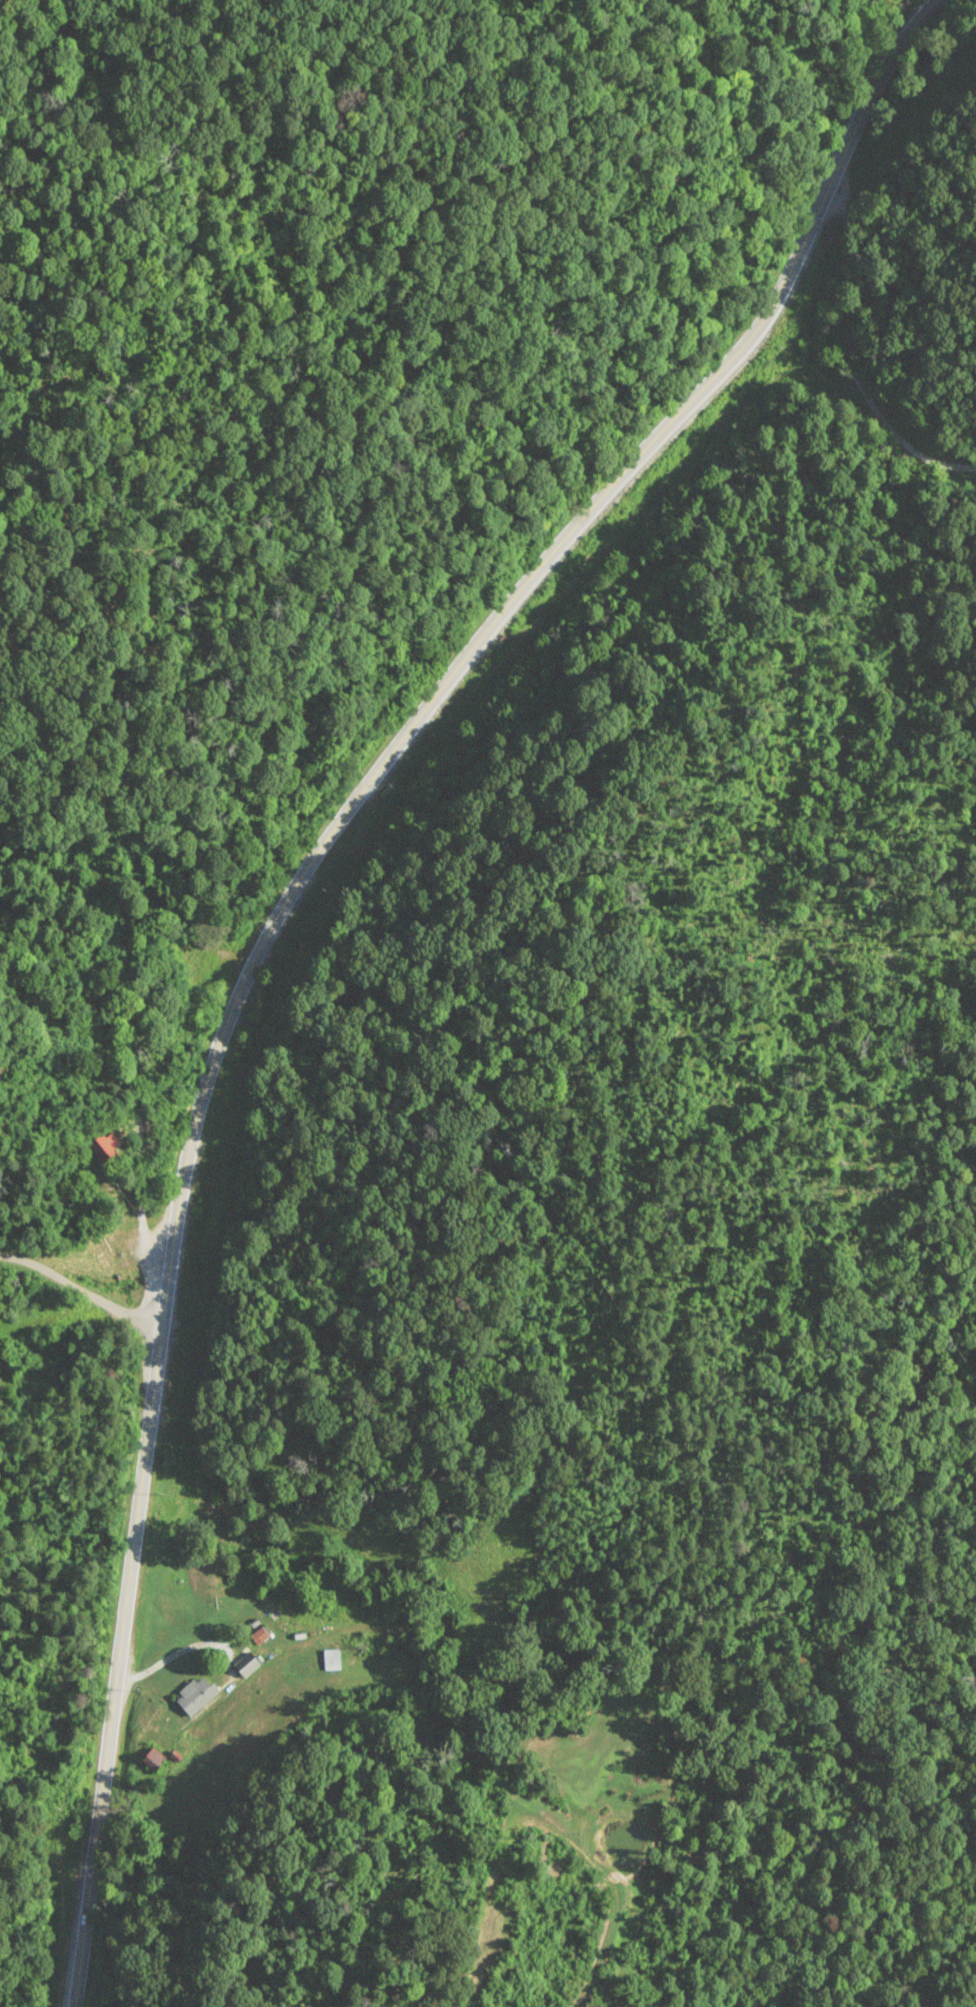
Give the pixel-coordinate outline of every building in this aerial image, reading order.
[(113,1159),(107,1135),(89,1140),(95,1164),(113,1159)] [(242,1680),(258,1666),(245,1650),(229,1664),(242,1680)] [(338,1651),(322,1651),(322,1672),(338,1672),(338,1651)] [(190,1680),(170,1699),(188,1719),(214,1695),(199,1679),(194,1684),(190,1680)] [(137,1762),(151,1774),(163,1760),(149,1748),(137,1762)]
